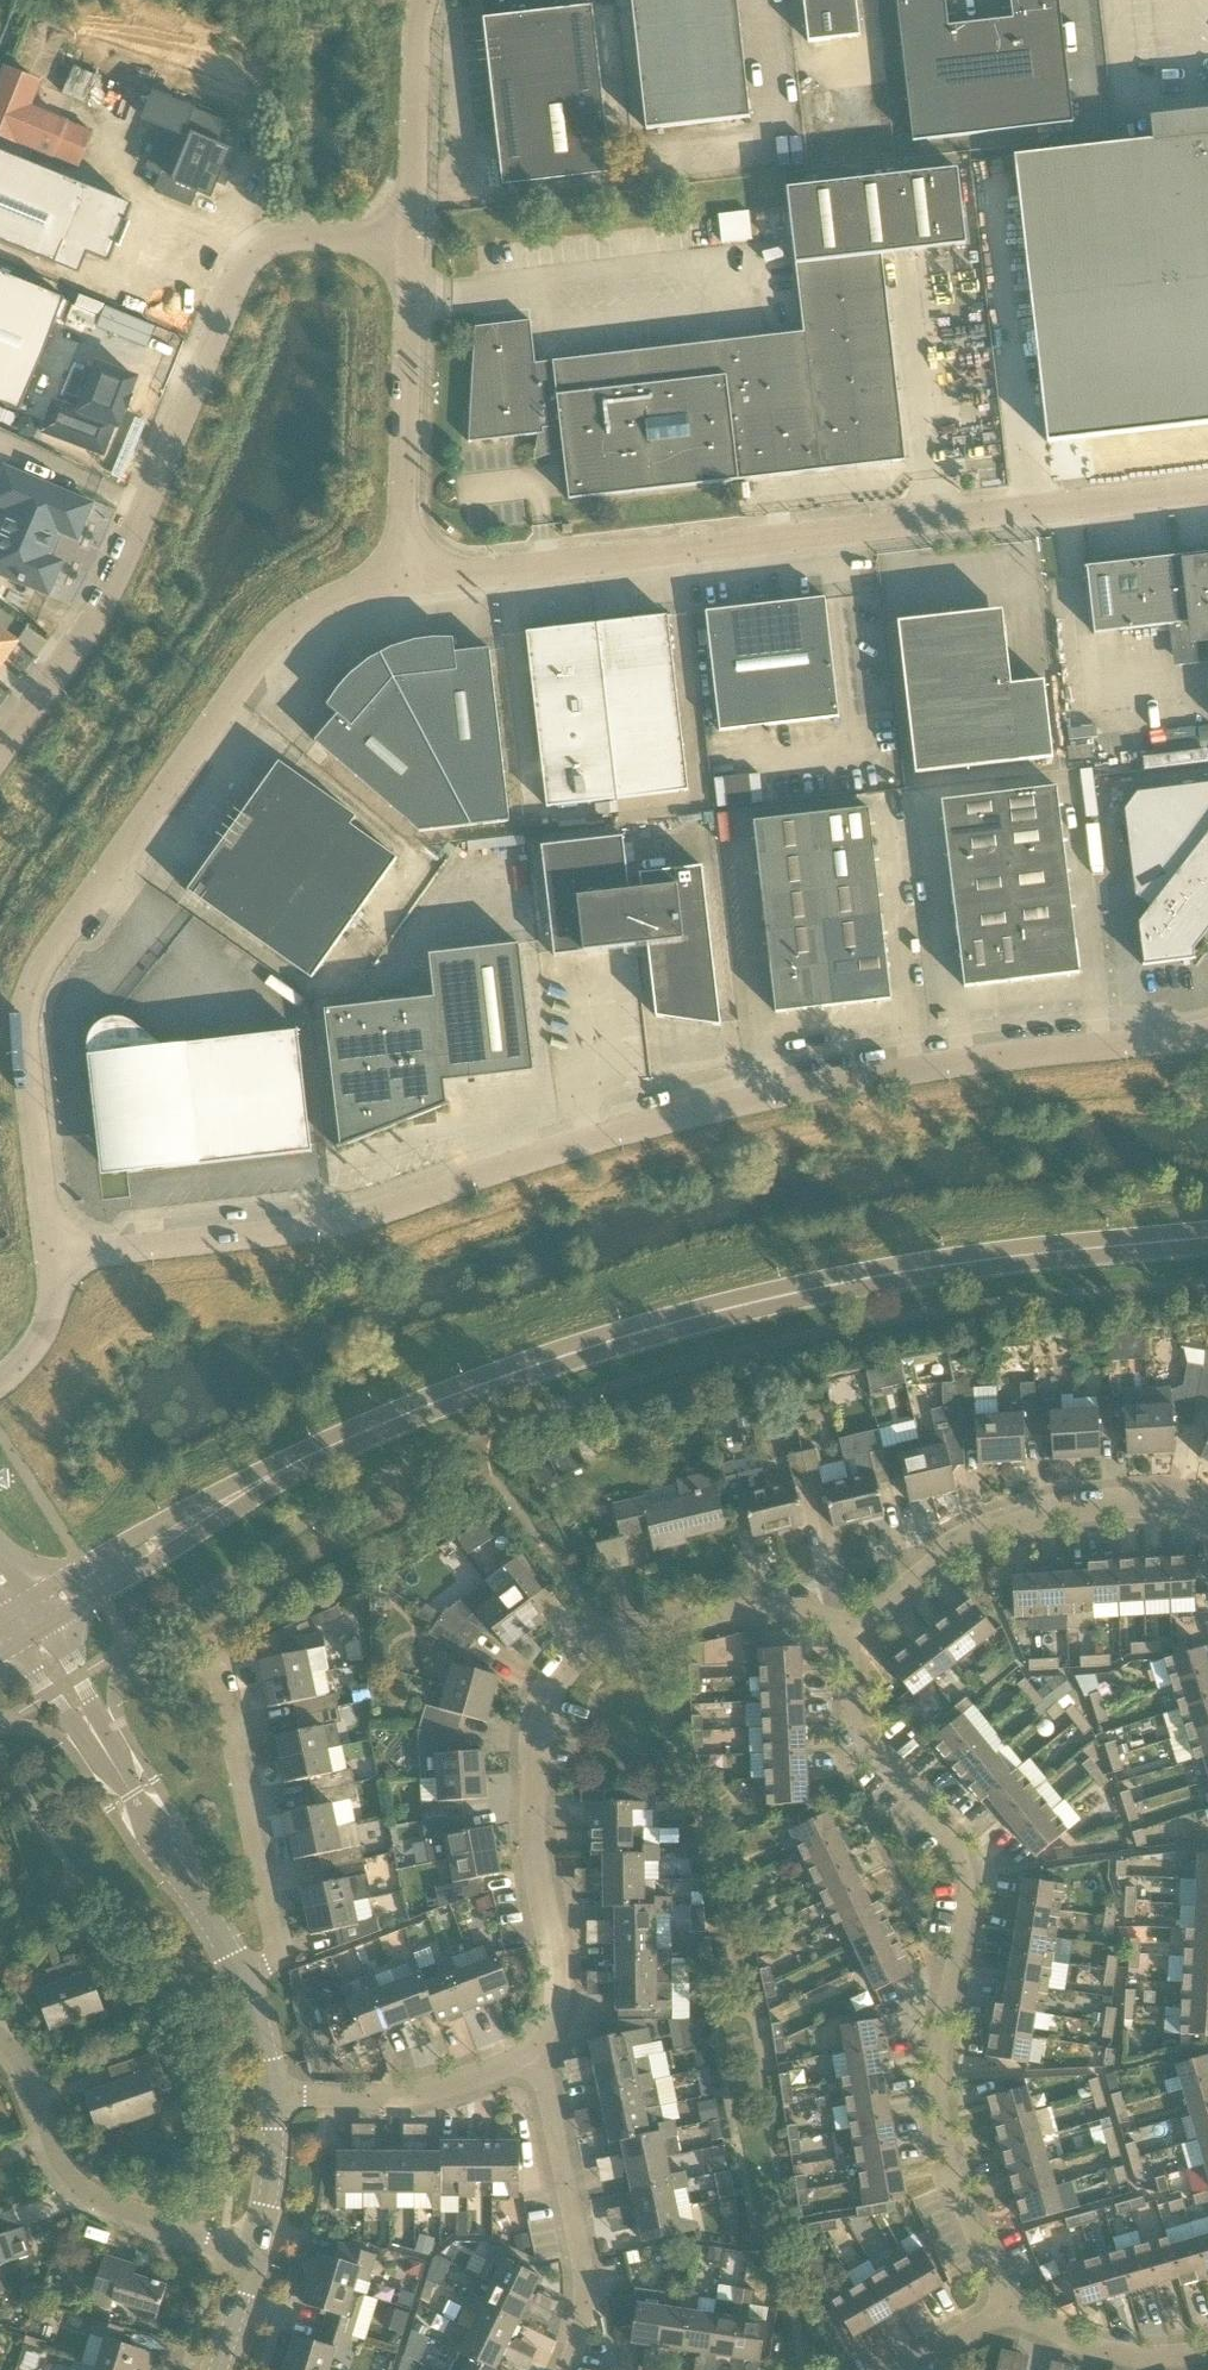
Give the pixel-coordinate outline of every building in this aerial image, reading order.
[(607,127),(593,7),(563,10),(562,0),(483,0),(483,1),(485,19),(484,20),(503,187),(612,174),(607,127)] [(699,124),(685,0),(632,0),(647,130),(699,124)] [(751,118),(738,0),(685,0),(699,124),(751,118)] [(861,37),(857,0),(804,0),(809,43),(861,37)] [(913,142),(1074,124),(1060,0),(1011,0),(1013,20),(949,27),(946,0),(897,0),(913,142)] [(52,156),(65,123),(30,108),(40,84),(6,71),(0,86),(0,135),(52,156)] [(214,146),(223,124),(156,97),(146,120),(194,139),(176,182),(164,177),(158,192),(190,205),(196,191),(210,196),(217,180),(224,183),(229,171),(222,168),(228,152),(214,146)] [(1015,156),(1048,443),(1207,424),(1207,134),(1015,156)] [(57,266),(65,246),(89,255),(110,264),(117,247),(121,248),(131,224),(127,222),(134,206),(132,205),(0,152),(0,243),(57,266)] [(787,189),(796,265),(804,333),(816,436),(734,445),(738,481),(906,461),(882,255),(967,245),(958,169),(787,189)] [(723,244),(752,240),(749,212),(720,215),(723,244)] [(66,299),(0,273),(0,404),(20,412),(58,320),(65,302),(66,301),(66,299)] [(152,345),(159,324),(81,295),(73,316),(152,345)] [(561,427),(563,450),(569,500),(738,481),(734,445),(816,436),(804,333),(701,345),(701,346),(704,346),(707,368),(684,370),(682,354),(588,365),(590,381),(557,385),(557,380),(568,379),(567,368),(556,369),(555,363),(561,363),(561,361),(553,362),(555,371),(537,373),(531,321),(476,328),(469,442),(544,434),(544,429),(561,427)] [(51,405),(40,435),(100,459),(111,430),(115,432),(122,413),(123,413),(128,401),(126,401),(132,382),(93,366),(76,415),(51,405)] [(93,505),(5,468),(0,480),(0,508),(10,512),(0,536),(0,539),(16,546),(4,576),(49,595),(63,563),(49,557),(59,532),(78,540),(93,505)] [(1086,567),(1086,569),(1087,569),(1095,634),(1175,625),(1179,661),(1207,658),(1207,553),(1086,567)] [(826,598),(706,612),(720,731),(840,717),(826,598)] [(1011,685),(1005,626),(1003,611),(899,622),(916,774),(1053,758),(1044,681),(1011,685)] [(598,624),(618,799),(689,791),(669,616),(646,618),(646,616),(634,617),(634,620),(598,624)] [(547,807),(618,799),(598,624),(561,628),(561,625),(549,627),(549,630),(527,633),(547,807)] [(18,643),(0,631),(0,668),(18,643)] [(381,654),(473,826),(510,821),(490,649),(455,653),(454,639),(434,639),(415,641),(392,648),(381,654)] [(419,832),(473,826),(381,654),(370,660),(351,675),(338,689),(327,706),(338,715),(315,741),(419,832)] [(1093,726),(1069,727),(1070,756),(1094,755),(1093,726)] [(234,827),(358,915),(398,858),(351,825),(357,817),(279,762),(234,827)] [(1092,766),(1076,770),(1080,785),(1096,781),(1092,766)] [(1068,784),(1068,771),(1046,770),(1045,783),(1068,784)] [(715,775),(716,804),(764,802),(763,773),(715,775)] [(1131,801),(1207,860),(1207,784),(1138,793),(1131,801)] [(1004,831),(1062,823),(1057,787),(999,794),(1004,831)] [(1008,861),(1004,831),(999,794),(942,801),(950,868),(1008,861)] [(1131,801),(1125,810),(1136,896),(1152,908),(1139,923),(1145,965),(1143,965),(1143,966),(1196,959),(1196,958),(1195,958),(1194,951),(1207,932),(1207,860),(1131,801)] [(816,852),(874,845),(870,808),(812,815),(816,852)] [(758,858),(816,852),(812,815),(754,822),(758,858)] [(1008,861),(1065,854),(1062,823),(1004,831),(1008,861)] [(312,979),(358,915),(234,827),(188,891),(312,979)] [(542,847),(555,957),(637,947),(636,946),(648,945),(657,1017),(721,1027),(703,867),(640,874),(640,878),(628,879),(624,837),(542,847)] [(820,887),(878,881),(874,845),(816,852),(820,887)] [(762,894),(820,887),(816,852),(758,858),(762,894)] [(1012,897),(1070,890),(1065,854),(1008,861),(1012,897)] [(954,904),(1012,897),(1008,861),(950,868),(954,904)] [(824,923),(882,916),(878,881),(820,887),(824,923)] [(828,958),(824,923),(820,887),(762,894),(770,965),(828,958)] [(1012,897),(1017,932),(1023,980),(1080,973),(1070,890),(1012,897)] [(959,939),(988,936),(1017,932),(1012,897),(954,904),(959,939)] [(824,923),(828,958),(834,1007),(892,1000),(882,916),(824,923)] [(994,984),(1023,980),(1017,932),(988,936),(994,984)] [(965,988),(994,984),(988,936),(959,939),(965,988)] [(431,1112),(436,1110),(451,1105),(450,1103),(447,1104),(445,1082),(535,1072),(520,945),(430,955),(435,998),(325,1011),(341,1146),(338,1147),(338,1149),(419,1117),(420,1123),(432,1122),(431,1112)] [(776,1013),(834,1007),(828,958),(770,965),(776,1013)] [(88,1047),(88,1053),(106,1128),(123,1126),(129,1173),(312,1152),(298,1031),(164,1047),(135,1024),(130,1020),(124,1018),(119,1017),(113,1018),(107,1019),(102,1022),(97,1026),(93,1030),(90,1035),(88,1041),(88,1047)] [(1198,1400),(1204,1366),(1188,1364),(1182,1397),(1198,1400)] [(871,1374),(875,1389),(908,1382),(905,1366),(871,1374)] [(1204,1366),(1198,1400),(1207,1402),(1207,1367),(1204,1366)] [(1003,1463),(1000,1415),(999,1400),(974,1401),(973,1391),(970,1391),(969,1379),(956,1380),(962,1406),(964,1441),(977,1440),(979,1465),(1003,1463)] [(962,1406),(956,1380),(955,1380),(955,1384),(942,1384),(944,1408),(949,1407),(950,1442),(964,1441),(962,1406)] [(1036,1403),(1035,1403),(1034,1384),(1020,1384),(1022,1403),(1011,1404),(1012,1415),(1000,1415),(1003,1463),(1026,1462),(1026,1437),(1038,1437),(1036,1403)] [(1176,1453),(1174,1424),(1171,1387),(1147,1388),(1151,1454),(1176,1453)] [(1110,1394),(1110,1398),(1111,1398),(1113,1432),(1127,1431),(1128,1456),(1151,1454),(1147,1388),(1123,1390),(1123,1393),(1110,1394)] [(1077,1459),(1073,1400),(1072,1400),(1072,1395),(1061,1396),(1061,1401),(1036,1403),(1038,1437),(1052,1436),(1054,1460),(1077,1459)] [(1111,1398),(1110,1398),(1073,1400),(1077,1459),(1102,1458),(1100,1433),(1113,1432),(1111,1398)] [(877,1418),(861,1421),(837,1427),(849,1480),(850,1480),(860,1521),(885,1515),(878,1484),(892,1482),(884,1448),(877,1418)] [(920,1440),(934,1497),(957,1491),(944,1434),(920,1440)] [(884,1448),(892,1482),(905,1479),(911,1502),(934,1497),(920,1440),(884,1448)] [(576,1442),(546,1454),(547,1456),(556,1477),(586,1465),(576,1442)] [(802,1453),(809,1484),(823,1481),(816,1450),(802,1453)] [(796,1488),(809,1484),(802,1453),(788,1456),(794,1483),(769,1489),(779,1531),(805,1525),(796,1488)] [(547,1456),(530,1473),(540,1490),(555,1483),(554,1478),(556,1477),(547,1456)] [(684,1497),(646,1506),(645,1500),(615,1507),(622,1538),(651,1531),(655,1550),(677,1545),(675,1540),(726,1528),(713,1474),(681,1482),(684,1497)] [(779,1531),(769,1489),(744,1495),(739,1475),(726,1478),(733,1510),(746,1507),(753,1537),(779,1531)] [(834,1528),(860,1521),(850,1480),(849,1480),(824,1486),(834,1528)] [(488,1542),(479,1528),(461,1540),(470,1553),(488,1542)] [(1196,1598),(1196,1595),(1194,1557),(1167,1559),(1170,1600),(1196,1598)] [(498,1596),(527,1635),(546,1620),(531,1600),(543,1591),(517,1558),(486,1581),(486,1582),(498,1596)] [(1144,1601),(1170,1600),(1167,1559),(1141,1560),(1144,1601)] [(1118,1603),(1144,1601),(1141,1560),(1116,1562),(1118,1603)] [(1093,1604),(1094,1604),(1118,1603),(1116,1562),(1089,1564),(1089,1572),(1091,1572),(1093,1604)] [(1094,1613),(1094,1604),(1093,1604),(1091,1572),(1089,1572),(1065,1574),(1067,1615),(1094,1613)] [(1042,1616),(1067,1615),(1065,1574),(1039,1576),(1042,1616)] [(1015,1618),(1042,1616),(1039,1576),(1013,1577),(1015,1618)] [(527,1635),(498,1596),(486,1582),(467,1596),(478,1611),(508,1649),(527,1635)] [(950,1616),(976,1649),(997,1632),(971,1600),(950,1616)] [(439,1621),(474,1644),(482,1630),(448,1607),(439,1621)] [(955,1665),(976,1649),(950,1616),(930,1632),(955,1665)] [(465,1658),(474,1644),(439,1621),(430,1635),(465,1658)] [(935,1680),(955,1665),(930,1632),(910,1648),(935,1680)] [(307,1652),(322,1648),(326,1648),(323,1633),(281,1642),(284,1656),(260,1661),(265,1684),(312,1674),(307,1652)] [(1172,1648),(1175,1657),(1191,1652),(1188,1642),(1172,1648)] [(1146,1644),(1147,1653),(1162,1652),(1161,1643),(1146,1644)] [(1132,1654),(1147,1653),(1146,1644),(1131,1644),(1132,1654)] [(761,1676),(802,1674),(801,1648),(760,1650),(761,1676)] [(914,1697),(935,1680),(910,1648),(889,1664),(914,1697)] [(1204,1648),(1191,1652),(1175,1657),(1165,1660),(1173,1685),(1207,1674),(1207,1661),(1204,1648)] [(1095,1657),(1095,1666),(1110,1665),(1109,1656),(1095,1657)] [(1080,1667),(1095,1666),(1095,1657),(1080,1658),(1080,1667)] [(996,1675),(1007,1666),(1002,1659),(990,1668),(996,1675)] [(1029,1670),(1044,1669),(1044,1660),(1029,1661),(1029,1670)] [(1044,1660),(1044,1669),(1059,1669),(1058,1660),(1044,1660)] [(447,1687),(493,1700),(500,1677),(454,1664),(447,1687)] [(690,1680),(701,1679),(700,1664),(690,1665),(690,1680)] [(984,1684),(996,1675),(990,1668),(979,1677),(984,1684)] [(294,1703),(297,1717),(339,1708),(336,1693),(317,1697),(312,1674),(265,1684),(270,1708),(294,1703)] [(762,1702),(804,1700),(802,1674),(761,1676),(762,1702)] [(1173,1685),(1181,1710),(1207,1701),(1207,1674),(1173,1685)] [(1094,1675),(1074,1677),(1083,1697),(1089,1696),(1099,1692),(1094,1675)] [(1066,1694),(1067,1695),(1073,1690),(1065,1677),(1046,1677),(1043,1679),(1053,1691),(1048,1695),(1056,1703),(1066,1694)] [(690,1680),(691,1695),(702,1694),(701,1679),(690,1680)] [(1026,1696),(1033,1690),(1024,1679),(1017,1685),(1026,1696)] [(352,1687),(355,1703),(371,1699),(368,1684),(352,1687)] [(487,1723),(493,1700),(447,1687),(441,1709),(426,1705),(419,1730),(458,1734),(463,1716),(487,1723)] [(1026,1696),(1036,1708),(1043,1702),(1033,1690),(1026,1696)] [(1104,1707),(1099,1692),(1089,1696),(1094,1711),(1104,1707)] [(1075,1704),(1067,1695),(1066,1694),(1056,1703),(1072,1721),(1080,1714),(1072,1706),(1075,1704)] [(964,1715),(973,1707),(967,1699),(958,1707),(964,1715)] [(764,1728),(805,1726),(804,1700),(762,1702),(764,1728)] [(1207,1728),(1207,1701),(1181,1710),(1188,1734),(1207,1728)] [(963,1715),(964,1715),(958,1707),(949,1714),(955,1722),(963,1715)] [(1104,1707),(1094,1711),(1098,1724),(1108,1721),(1104,1707)] [(342,1723),(339,1708),(297,1717),(301,1731),(276,1736),(281,1760),(328,1750),(342,1747),(337,1724),(342,1723)] [(1080,1714),(1072,1721),(1083,1735),(1091,1728),(1080,1714)] [(948,1762),(980,1736),(963,1715),(955,1722),(931,1741),(948,1762)] [(693,1731),(703,1731),(702,1716),(692,1716),(693,1731)] [(765,1754),(806,1751),(805,1726),(764,1728),(765,1754)] [(1188,1734),(1196,1760),(1204,1758),(1204,1756),(1207,1755),(1207,1728),(1188,1734)] [(458,1734),(419,1730),(423,1780),(438,1779),(438,1778),(486,1775),(484,1751),(459,1753),(458,1734)] [(693,1731),(694,1746),(704,1746),(703,1731),(693,1731)] [(996,1756),(980,1736),(948,1762),(964,1782),(996,1756)] [(1109,1759),(1118,1756),(1114,1742),(1104,1745),(1109,1759)] [(313,1792),(355,1783),(352,1769),(333,1773),(328,1750),(281,1760),(286,1783),(311,1778),(313,1792)] [(766,1779),(808,1777),(806,1751),(765,1754),(766,1779)] [(987,1796),(1013,1775),(996,1756),(964,1782),(982,1803),(988,1797),(987,1796)] [(1118,1756),(1109,1759),(1113,1772),(1123,1769),(1118,1756)] [(1091,1777),(1099,1769),(1091,1759),(1082,1766),(1091,1777)] [(704,1774),(711,1787),(720,1781),(713,1768),(704,1774)] [(1099,1769),(1091,1777),(1100,1788),(1108,1781),(1099,1769)] [(988,1797),(1004,1816),(1036,1790),(1019,1770),(1013,1775),(987,1796),(988,1797)] [(423,1821),(463,1816),(463,1801),(487,1799),(486,1775),(438,1778),(438,1779),(423,1780),(421,1780),(422,1803),(423,1821)] [(751,1793),(767,1793),(767,1806),(809,1804),(808,1777),(766,1779),(766,1781),(750,1781),(751,1793)] [(711,1787),(719,1800),(728,1794),(720,1781),(711,1787)] [(291,1836),(338,1826),(333,1804),(358,1798),(355,1783),(313,1792),(317,1807),(286,1813),(291,1836)] [(1020,1836),(1052,1810),(1036,1790),(1004,1816),(1020,1836)] [(1125,1808),(1134,1805),(1130,1791),(1121,1794),(1125,1808)] [(653,1811),(647,1811),(648,1803),(593,1803),(593,1829),(632,1828),(632,1829),(654,1828),(653,1811)] [(1134,1805),(1125,1808),(1129,1822),(1138,1819),(1134,1805)] [(1052,1810),(1020,1836),(1037,1857),(1068,1831),(1052,1810)] [(802,1855),(839,1837),(828,1813),(791,1831),(802,1855)] [(450,1860),(497,1850),(493,1827),(467,1832),(463,1816),(423,1821),(427,1840),(431,1864),(450,1860)] [(361,1846),(360,1846),(355,1823),(338,1827),(338,1826),(291,1836),(296,1860),(320,1855),(323,1869),(364,1860),(361,1846)] [(633,1839),(632,1829),(632,1828),(593,1829),(593,1856),(604,1856),(659,1855),(658,1846),(645,1846),(644,1839),(633,1839)] [(1147,1844),(1145,1835),(1143,1836),(1142,1831),(1133,1833),(1137,1846),(1147,1844)] [(813,1878),(850,1860),(839,1837),(802,1855),(813,1878)] [(497,1850),(450,1860),(455,1883),(436,1887),(440,1909),(481,1894),(477,1879),(502,1874),(497,1850)] [(1197,1880),(1207,1881),(1207,1855),(1199,1854),(1197,1880)] [(605,1880),(644,1880),(644,1862),(659,1862),(659,1855),(604,1856),(605,1880)] [(302,1889),(307,1912),(354,1902),(368,1899),(363,1876),(368,1875),(364,1860),(323,1869),(326,1884),(302,1889)] [(824,1901),(861,1884),(850,1860),(813,1878),(824,1901)] [(1125,1875),(1126,1862),(1116,1862),(1115,1875),(1125,1875)] [(741,1881),(751,1879),(748,1865),(738,1867),(737,1867),(741,1881)] [(741,1881),(744,1896),(754,1894),(751,1879),(741,1881)] [(1020,1905),(1061,1912),(1065,1885),(1024,1879),(1020,1905)] [(644,1880),(605,1880),(605,1908),(616,1908),(616,1906),(644,1906),(644,1905),(644,1880)] [(1197,1880),(1196,1906),(1207,1906),(1207,1881),(1197,1880)] [(872,1907),(872,1906),(861,1884),(824,1901),(836,1926),(843,1922),(843,1921),(872,1907)] [(1136,1905),(1136,1889),(1125,1888),(1125,1905),(1136,1905)] [(655,1906),(671,1906),(671,1897),(655,1897),(655,1905),(655,1906)] [(354,1902),(307,1912),(312,1936),(336,1930),(340,1947),(379,1931),(377,1918),(358,1922),(354,1902)] [(854,1944),(891,1926),(879,1902),(872,1906),(872,1907),(843,1921),(843,1922),(854,1944)] [(616,1908),(616,1932),(656,1932),(656,1913),(671,1913),(671,1906),(655,1906),(655,1905),(644,1905),(644,1906),(616,1906),(616,1908)] [(1057,1937),(1061,1912),(1020,1905),(1016,1931),(1057,1937)] [(1105,1919),(1115,1920),(1117,1906),(1107,1905),(1106,1909),(1097,1908),(1095,1916),(1105,1917),(1105,1919)] [(1135,1908),(1136,1905),(1125,1905),(1125,1927),(1141,1928),(1142,1908),(1135,1908)] [(1196,1906),(1195,1930),(1195,1931),(1207,1932),(1207,1906),(1196,1906)] [(752,1933),(762,1930),(759,1916),(749,1918),(752,1933)] [(1113,1935),(1115,1920),(1105,1919),(1103,1933),(1113,1935)] [(865,1967),(902,1950),(891,1926),(854,1944),(865,1967)] [(752,1933),(755,1947),(766,1945),(762,1930),(752,1933)] [(1195,1930),(1186,1930),(1185,1957),(1207,1958),(1207,1932),(1195,1931),(1195,1930)] [(1053,1963),(1057,1937),(1016,1931),(1012,1956),(1053,1963)] [(656,1949),(656,1932),(616,1932),(617,1958),(671,1958),(671,1950),(656,1949)] [(1140,1946),(1140,1941),(1130,1941),(1129,1956),(1139,1956),(1139,1955),(1166,1956),(1166,1948),(1140,1946)] [(469,1952),(488,2003),(512,1994),(498,1957),(493,1943),(485,1946),(469,1952)] [(902,1950),(865,1967),(876,1991),(913,1974),(902,1950)] [(464,2012),(488,2003),(469,1952),(444,1961),(464,2012)] [(67,1964),(73,1980),(42,1991),(55,2028),(100,2012),(92,1988),(109,1982),(99,1953),(67,1964)] [(1049,1988),(1053,1963),(1012,1956),(1008,1982),(1049,1988)] [(1106,1971),(1116,1973),(1118,1958),(1108,1956),(1106,1971)] [(1139,1969),(1139,1956),(1129,1956),(1129,1969),(1139,1969)] [(1185,1957),(1184,1982),(1207,1984),(1207,1958),(1185,1957)] [(672,1984),(671,1958),(617,1958),(617,1984),(672,1984)] [(426,1984),(423,1974),(422,1974),(416,1959),(392,1969),(411,2020),(435,2012),(425,1985),(426,1984)] [(438,2022),(464,2012),(444,1961),(437,1964),(438,1968),(423,1974),(426,1984),(425,1985),(435,2012),(438,2022)] [(764,1984),(774,1982),(771,1967),(760,1970),(764,1984)] [(387,2029),(411,2020),(392,1969),(367,1978),(387,2029)] [(590,1970),(590,1992),(615,1993),(616,1971),(590,1970)] [(1114,1987),(1116,1973),(1106,1971),(1104,1986),(1114,1987)] [(362,2039),(387,2029),(367,1978),(343,1987),(348,2000),(362,2039)] [(764,1984),(767,1999),(777,1996),(774,1982),(764,1984)] [(1044,2015),(1049,1988),(1008,1982),(1004,2006),(1004,2007),(1036,2012),(1036,2013),(1044,2015)] [(1184,1982),(1182,2008),(1207,2009),(1207,1984),(1184,1982)] [(672,2001),(672,1984),(617,1984),(617,2011),(643,2011),(642,2019),(672,2022),(672,2010),(672,2001)] [(1126,1991),(1125,2007),(1135,2008),(1136,1992),(1126,1991)] [(325,1992),(316,1995),(322,2011),(337,2048),(362,2038),(348,2000),(330,2006),(325,1992)] [(1004,2007),(1004,2006),(996,2004),(992,2031),(1032,2037),(1036,2013),(1036,2012),(1004,2007)] [(1135,2008),(1125,2007),(1124,2020),(1135,2021),(1135,2008)] [(1182,2008),(1181,2035),(1207,2036),(1207,2009),(1182,2008)] [(1104,2023),(1114,2025),(1116,2010),(1106,2009),(1104,2023)] [(424,2018),(405,2026),(414,2047),(433,2039),(424,2018)] [(847,2053),(887,2045),(883,2019),(842,2026),(847,2053)] [(590,2041),(595,2066),(634,2058),(632,2048),(652,2044),(649,2029),(646,2030),(644,2020),(598,2021),(602,2039),(590,2041)] [(702,2036),(708,2020),(681,2020),(686,2047),(702,2044),(701,2039),(702,2036)] [(772,2024),(774,2039),(784,2038),(782,2023),(772,2024)] [(1112,2038),(1114,2025),(1104,2023),(1102,2037),(1112,2038)] [(1028,2064),(1032,2037),(992,2031),(987,2057),(1028,2064)] [(787,2053),(784,2038),(774,2039),(776,2054),(787,2053)] [(883,2072),(884,2074),(892,2072),(887,2045),(847,2053),(851,2076),(851,2078),(883,2072)] [(1106,2050),(1104,2063),(1115,2064),(1116,2051),(1106,2050)] [(127,2081),(88,2094),(100,2131),(159,2111),(153,2093),(169,2088),(157,2053),(121,2065),(127,2081)] [(595,2066),(600,2092),(654,2081),(649,2056),(634,2059),(634,2058),(595,2066)] [(1207,2083),(1207,2056),(1177,2065),(1184,2090),(1207,2083)] [(888,2098),(884,2074),(883,2072),(851,2078),(851,2076),(843,2077),(848,2105),(888,2098)] [(782,2090),(792,2088),(790,2073),(780,2075),(782,2090)] [(1115,2110),(1125,2107),(1115,2073),(1105,2076),(1115,2110)] [(600,2092),(606,2116),(660,2105),(657,2090),(664,2088),(662,2079),(654,2081),(600,2092)] [(1092,2095),(1102,2092),(1098,2079),(1088,2082),(1092,2095)] [(1207,2110),(1207,2083),(1184,2090),(1191,2115),(1207,2110)] [(995,2124),(1035,2112),(1028,2087),(988,2098),(995,2124)] [(782,2090),(784,2105),(794,2103),(792,2088),(782,2090)] [(1092,2095),(1096,2109),(1106,2106),(1102,2092),(1092,2095)] [(852,2130),(892,2123),(888,2098),(848,2105),(852,2130)] [(611,2144),(623,2141),(622,2140),(661,2132),(676,2129),(675,2122),(679,2121),(675,2103),(660,2106),(660,2105),(606,2116),(611,2144)] [(577,2110),(582,2133),(606,2128),(601,2105),(577,2110)] [(1125,2107),(1115,2110),(1119,2123),(1128,2121),(1125,2107)] [(1207,2137),(1207,2110),(1191,2115),(1198,2140),(1207,2137)] [(1002,2148),(1042,2137),(1035,2112),(995,2124),(1002,2148)] [(406,2138),(429,2138),(429,2123),(406,2123),(406,2138)] [(857,2155),(897,2148),(892,2123),(852,2130),(857,2155)] [(789,2140),(800,2138),(798,2125),(787,2126),(789,2140)] [(1108,2144),(1117,2141),(1113,2127),(1104,2130),(1108,2144)] [(682,2154),(676,2129),(661,2132),(622,2140),(623,2141),(628,2165),(667,2157),(682,2154)] [(1009,2173),(1049,2162),(1042,2137),(1002,2148),(1009,2173)] [(1207,2164),(1207,2137),(1198,2140),(1205,2165),(1207,2164)] [(802,2154),(801,2148),(800,2139),(800,2138),(789,2140),(792,2156),(802,2154)] [(1117,2141),(1108,2144),(1112,2158),(1121,2156),(1117,2141)] [(466,2197),(466,2142),(441,2142),(441,2153),(441,2197),(466,2197)] [(492,2182),(492,2142),(466,2142),(466,2197),(475,2197),(475,2182),(492,2182)] [(492,2142),(492,2182),(511,2182),(511,2197),(519,2197),(519,2182),(520,2182),(520,2142),(492,2142)] [(1130,2160),(1139,2157),(1135,2143),(1126,2145),(1130,2160)] [(861,2181),(901,2174),(897,2148),(857,2155),(861,2181)] [(202,2159),(199,2150),(185,2155),(188,2164),(202,2159)] [(364,2193),(364,2153),(338,2153),(338,2193),(338,2208),(346,2208),(346,2193),(364,2193)] [(364,2208),(389,2208),(390,2153),(364,2153),(364,2193),(364,2208)] [(416,2193),(416,2153),(390,2153),(389,2208),(398,2208),(398,2193),(416,2193)] [(441,2153),(427,2153),(416,2153),(416,2193),(415,2210),(441,2210),(441,2197),(441,2153)] [(633,2190),(687,2179),(685,2172),(671,2175),(667,2157),(628,2165),(633,2190)] [(1139,2157),(1130,2160),(1134,2174),(1143,2171),(1139,2157)] [(1016,2198),(1056,2186),(1049,2162),(1009,2173),(1016,2198)] [(1116,2169),(1119,2183),(1129,2180),(1125,2167),(1116,2169)] [(721,2198),(737,2195),(731,2169),(714,2173),(721,2198)] [(901,2174),(861,2181),(866,2206),(866,2207),(872,2206),(887,2203),(906,2200),(901,2174)] [(797,2191),(807,2189),(805,2175),(795,2177),(797,2191)] [(1160,2193),(1169,2190),(1164,2176),(1155,2179),(1160,2193)] [(638,2216),(677,2208),(674,2191),(688,2187),(687,2179),(633,2190),(638,2216)] [(1016,2198),(1024,2224),(1064,2212),(1056,2186),(1016,2198)] [(807,2189),(797,2191),(799,2207),(810,2205),(807,2189)] [(1207,2202),(1207,2194),(1207,2192),(1194,2195),(1197,2206),(1207,2202)] [(1130,2201),(1133,2211),(1145,2207),(1143,2197),(1130,2201)] [(1169,2203),(1171,2212),(1185,2208),(1183,2200),(1169,2203)] [(1118,2215),(1133,2211),(1130,2201),(1115,2205),(1118,2215)] [(874,2215),(888,2213),(887,2203),(872,2206),(874,2215)] [(610,2208),(614,2231),(638,2226),(634,2204),(610,2208)] [(696,2222),(695,2222),(691,2205),(677,2208),(638,2216),(643,2242),(697,2231),(696,2222)] [(859,2218),(874,2215),(872,2206),(866,2207),(866,2206),(857,2207),(859,2218)] [(1080,2215),(1083,2225),(1097,2221),(1094,2212),(1080,2215)] [(466,2235),(466,2213),(457,2213),(457,2235),(466,2235)] [(1069,2229),(1083,2225),(1080,2215),(1066,2219),(1069,2229)] [(832,2231),(838,2230),(836,2221),(822,2223),(823,2233),(832,2231)] [(808,2235),(823,2233),(822,2223),(807,2226),(808,2235)] [(3,2265),(32,2255),(23,2228),(0,2236),(0,2293),(11,2289),(3,2265)] [(1207,2279),(1207,2235),(1194,2239),(1206,2279),(1207,2279)] [(1170,2246),(1168,2238),(1142,2245),(1154,2285),(1178,2278),(1179,2278),(1170,2246)] [(1181,2286),(1206,2279),(1194,2239),(1170,2246),(1179,2278),(1178,2278),(1181,2286)] [(1129,2293),(1154,2285),(1142,2245),(1117,2252),(1129,2293)] [(313,2279),(355,2292),(359,2280),(369,2283),(377,2256),(349,2247),(345,2262),(321,2255),(313,2279)] [(480,2277),(530,2301),(541,2277),(505,2260),(508,2253),(495,2247),(480,2277)] [(900,2262),(921,2298),(944,2284),(923,2249),(900,2262)] [(1104,2300),(1129,2293),(1117,2252),(1093,2260),(1104,2300)] [(114,2300),(159,2314),(168,2286),(134,2275),(137,2266),(105,2256),(92,2299),(112,2306),(114,2300)] [(419,2278),(423,2264),(409,2259),(405,2273),(419,2278)] [(1078,2307),(1104,2300),(1093,2260),(1067,2267),(1078,2307)] [(441,2286),(449,2269),(433,2262),(428,2280),(436,2284),(441,2286)] [(899,2311),(921,2298),(900,2262),(878,2275),(899,2311)] [(877,2324),(899,2311),(878,2275),(856,2288),(877,2324)] [(480,2277),(469,2300),(518,2324),(530,2301),(480,2277)] [(355,2292),(313,2279),(305,2305),(329,2313),(325,2327),(353,2336),(365,2296),(355,2292)] [(709,2354),(734,2358),(744,2290),(735,2288),(733,2303),(717,2300),(709,2354)] [(854,2337),(877,2324),(856,2288),(833,2302),(854,2337)] [(632,2343),(658,2347),(664,2308),(666,2293),(662,2292),(662,2293),(643,2290),(642,2296),(635,2295),(614,2300),(620,2329),(631,2326),(634,2327),(632,2343)] [(761,2362),(766,2323),(748,2320),(751,2305),(754,2305),(756,2291),(744,2290),(734,2358),(761,2362)] [(684,2351),(692,2296),(684,2295),(681,2310),(664,2308),(658,2347),(684,2351)] [(717,2300),(699,2297),(692,2296),(684,2351),(709,2354),(717,2300)] [(457,2324),(471,2332),(472,2329),(508,2347),(518,2324),(469,2300),(457,2324)] [(44,2321),(48,2308),(37,2305),(34,2318),(44,2321)] [(393,2309),(387,2329),(403,2334),(409,2314),(393,2309)] [(156,2354),(120,2343),(125,2329),(97,2320),(92,2335),(106,2340),(97,2367),(105,2369),(151,2369),(156,2354)] [(353,2336),(325,2327),(320,2343),(296,2336),(288,2360),(320,2369),(331,2369),(337,2349),(348,2352),(353,2336)] [(496,2369),(504,2354),(508,2347),(472,2329),(471,2332),(464,2346),(450,2339),(447,2346),(470,2358),(495,2369),(496,2369)] [(470,2358),(447,2346),(443,2354),(456,2360),(451,2369),(495,2369),(470,2358)] [(288,2360),(285,2369),(320,2369),(288,2360)]
